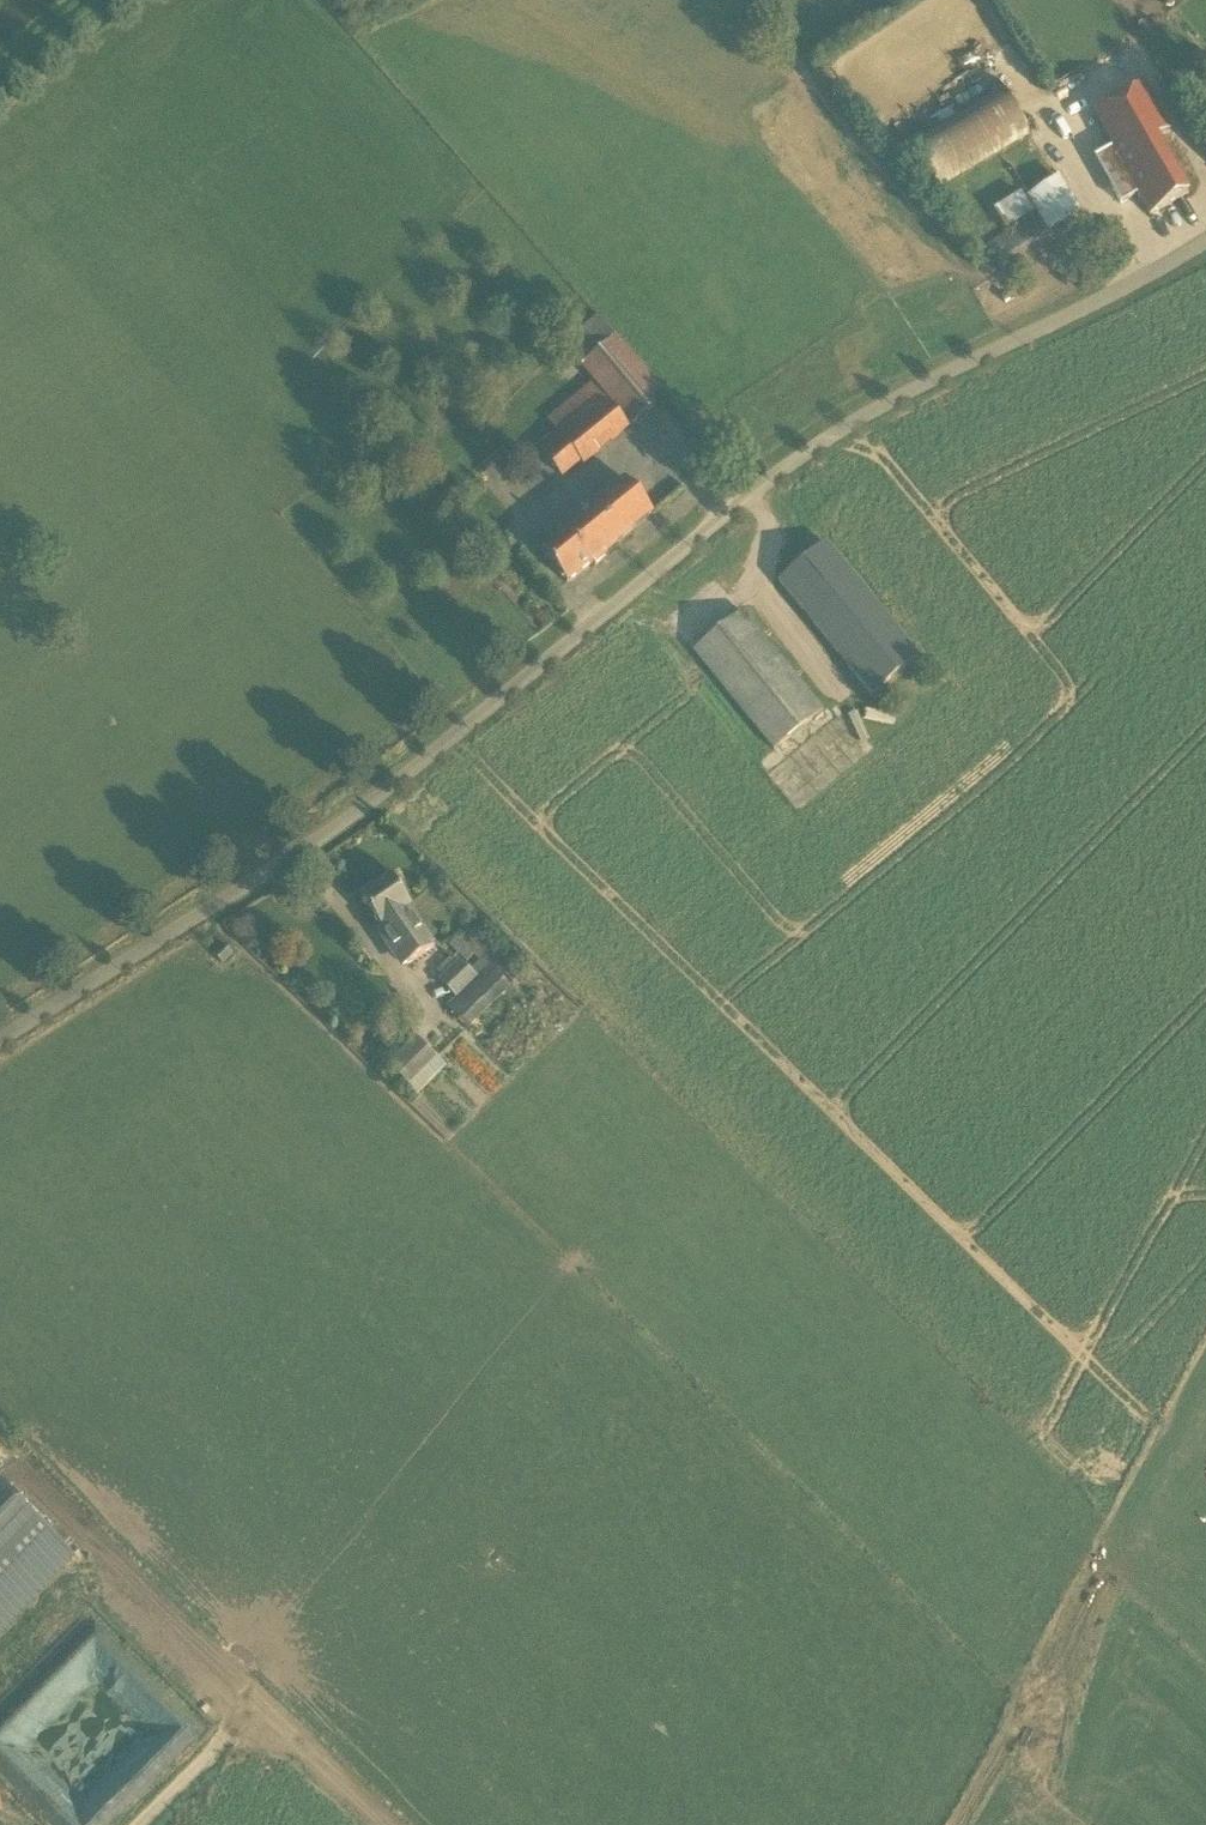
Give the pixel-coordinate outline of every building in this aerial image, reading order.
[(940,185),(1003,145),(1029,130),(1002,87),(914,142),(940,185)] [(1187,194),(1156,139),(1171,131),(1147,87),(1097,114),(1114,144),(1096,153),(1116,191),(1131,182),(1149,215),(1187,194)] [(1036,208),(1048,229),(1079,211),(1058,177),(1028,195),(1036,208)] [(1023,190),(994,205),(1005,226),(1034,211),(1023,190)] [(1003,270),(1053,239),(1037,213),(987,244),(1003,270)] [(632,423),(664,395),(597,317),(564,345),(632,423)] [(585,464),(630,428),(592,382),(548,418),(556,428),(536,444),(562,475),(581,459),(585,464)] [(567,582),(653,512),(622,478),(537,549),(567,582)] [(780,581),(872,694),(918,656),(827,543),(780,581)] [(774,749),(822,710),(743,611),(694,650),(774,749)] [(360,897),(378,925),(373,929),(401,970),(415,959),(416,962),(438,946),(391,877),(360,897)] [(456,937),(448,945),(467,963),(474,956),(456,937)] [(470,1028),(511,989),(481,958),(453,986),(459,992),(447,1004),(470,1028)] [(447,1065),(438,1057),(450,1045),(428,1023),(415,1036),(413,1035),(386,1062),(409,1086),(417,1093),(447,1065)] [(76,1564),(0,1492),(0,1644),(76,1564)] [(163,1728),(88,1800),(107,1819),(196,1733),(97,1631),(73,1655),(86,1669),(96,1660),(163,1728)]
